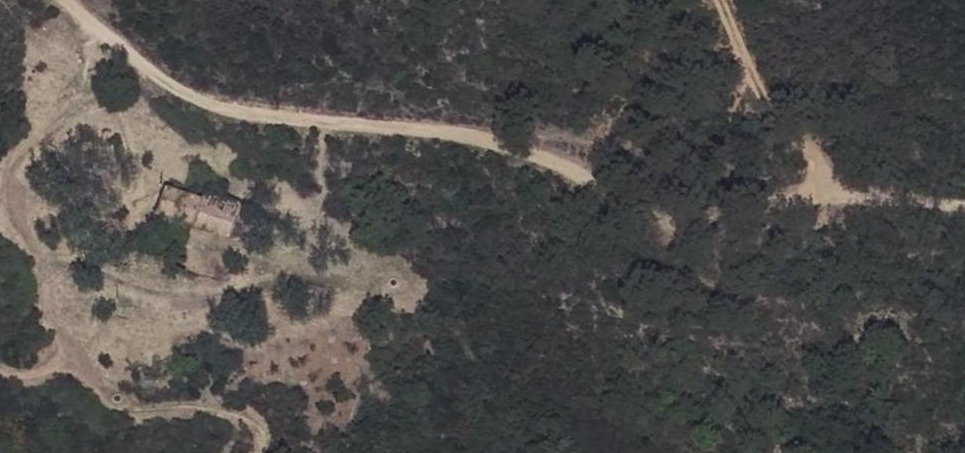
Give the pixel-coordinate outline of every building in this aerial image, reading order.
[(247,229),(250,215),(251,210),(204,196),(201,206),(160,192),(153,218),(240,247),(247,229)] [(272,223),(250,215),(247,229),(268,235),(272,223)]
